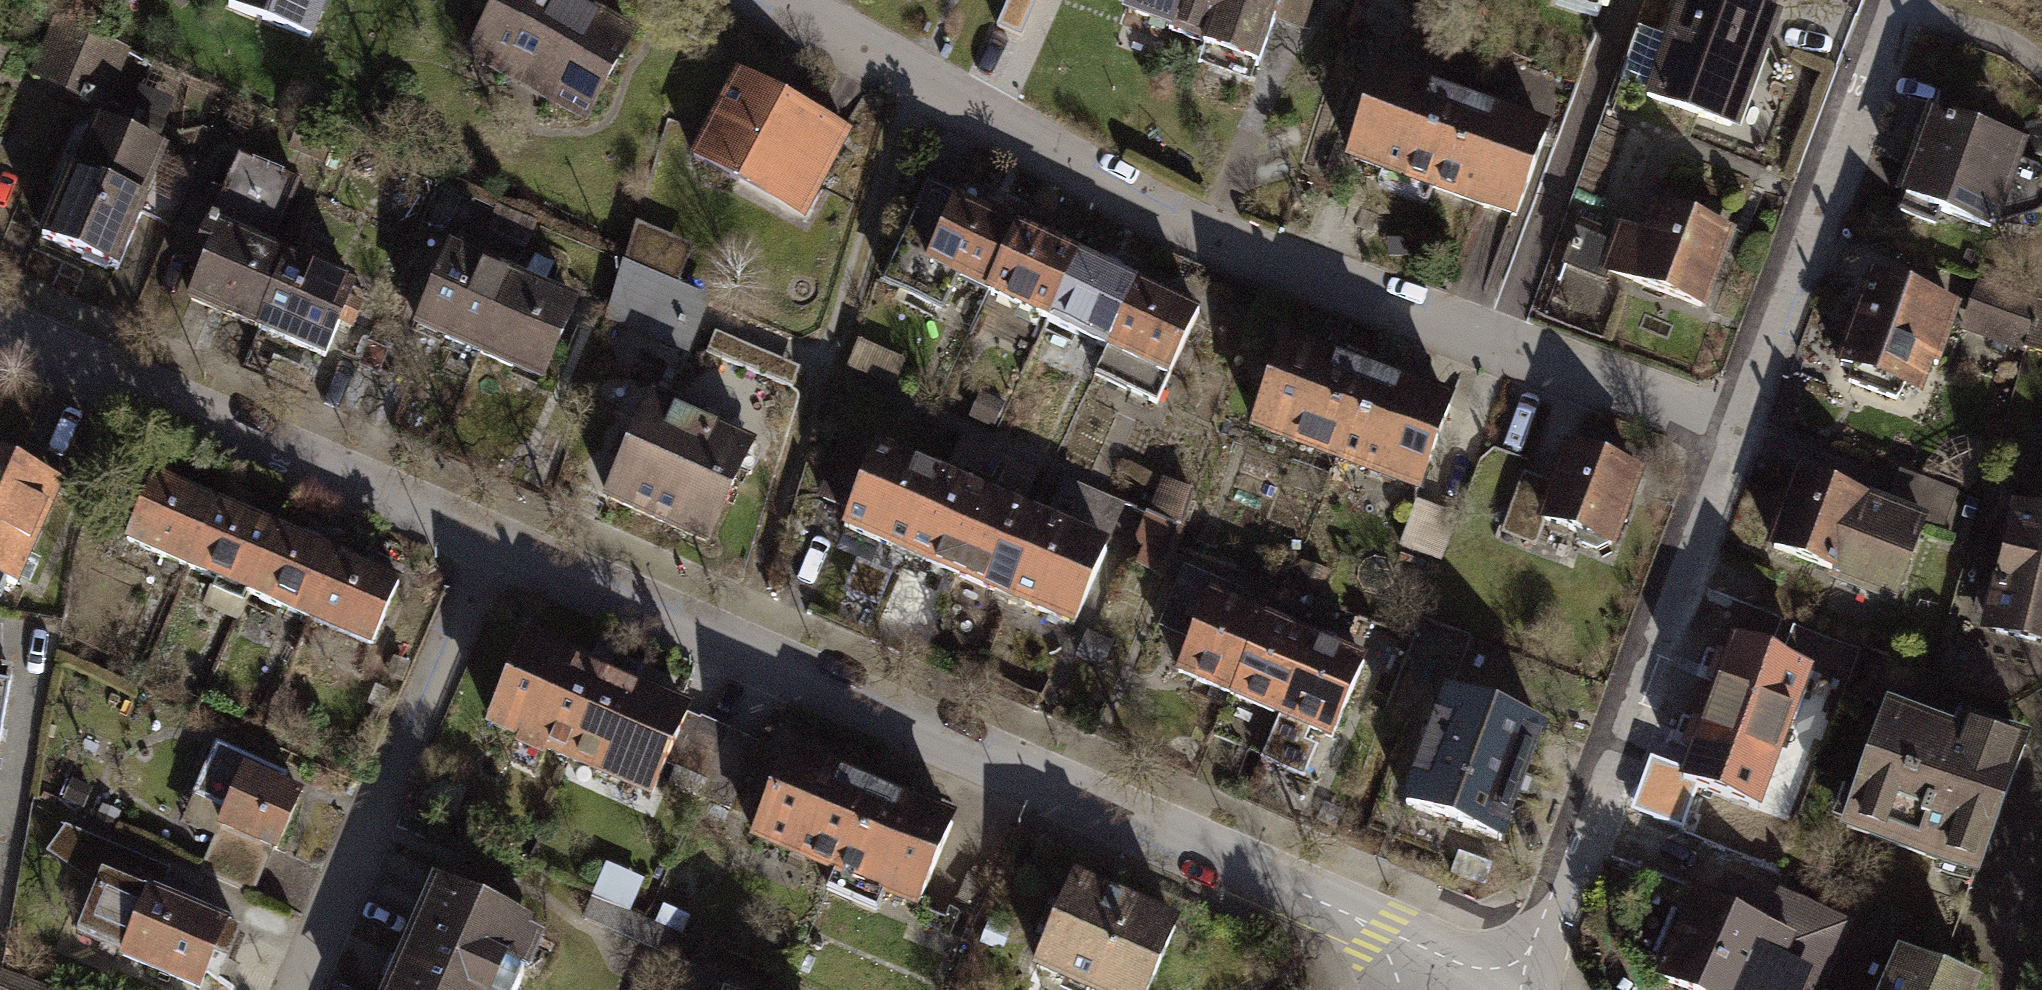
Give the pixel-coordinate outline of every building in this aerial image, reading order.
[(229,8),(309,40),(325,0),(232,0),(229,8)] [(571,0),(501,0),(472,51),(588,115),(633,34),(571,0)] [(1198,0),(1154,0),(1192,14),(1198,0)] [(1284,0),(1198,0),(1192,14),(1186,31),(1261,60),(1284,0)] [(1673,42),(1646,32),(1625,87),(1731,126),(1778,0),(1689,0),(1673,42)] [(80,63),(92,36),(62,22),(49,49),(80,63)] [(80,63),(67,92),(100,106),(125,51),(92,36),(80,63)] [(1468,110),(1383,75),(1349,157),(1435,191),(1468,110)] [(849,137),(739,76),(694,157),(805,217),(849,137)] [(1554,144),(1468,110),(1435,191),(1520,226),(1554,144)] [(1936,119),(1902,211),(1938,224),(1943,210),(1990,227),(1997,210),(2041,212),(2041,174),(2041,173),(2018,165),(2022,150),(1936,119)] [(293,147),(327,161),(335,140),(301,126),(293,147)] [(134,187),(150,150),(102,130),(83,176),(71,171),(42,240),(118,272),(150,194),(134,187)] [(289,261),(268,252),(297,184),(238,159),(200,246),(213,252),(192,300),(260,329),(289,261)] [(989,294),(1019,230),(929,188),(886,283),(941,308),(955,279),(989,294)] [(1702,306),(1730,223),(1658,200),(1647,233),(1623,225),(1607,274),(1702,306)] [(1079,259),(1019,230),(989,294),(1049,322),(1079,259)] [(475,260),(452,250),(419,325),(480,351),(512,277),(522,255),(484,239),(475,260)] [(296,246),(289,261),(260,329),(325,357),(355,289),(322,275),(329,260),(296,246)] [(1139,287),(1079,259),(1049,322),(1110,350),(1139,287)] [(698,296),(624,263),(610,315),(679,343),(698,296)] [(575,304),(512,277),(480,351),(543,378),(575,304)] [(1954,312),(1873,283),(1843,365),(1855,369),(1852,383),(1897,399),(1908,381),(1916,384),(1925,360),(1937,364),(1954,312)] [(1994,341),(2026,352),(2038,305),(1981,285),(1972,310),(2002,321),(1994,341)] [(1199,315),(1139,287),(1110,350),(1098,375),(1158,403),(1199,315)] [(1369,375),(1286,344),(1255,427),(1337,458),(1369,375)] [(860,345),(850,368),(895,387),(905,364),(860,345)] [(1450,404),(1369,375),(1337,458),(1419,488),(1450,404)] [(1001,424),(1010,402),(986,391),(977,413),(1001,424)] [(711,436),(650,409),(610,500),(707,543),(750,446),(713,430),(711,436)] [(853,511),(878,452),(847,440),(822,498),(853,511)] [(1639,474),(1571,449),(1557,487),(1526,475),(1505,532),(1537,544),(1545,522),(1579,534),(1583,544),(1598,550),(1609,545),(1613,546),(1639,474)] [(941,479),(878,452),(853,511),(846,527),(907,554),(941,479)] [(0,463),(0,579),(13,585),(56,488),(0,463)] [(960,487),(941,479),(907,554),(960,577),(993,501),(1000,486),(967,471),(960,487)] [(218,505),(154,477),(126,539),(190,568),(218,505)] [(1925,524),(1801,479),(1776,549),(1839,571),(1835,581),(1897,603),(1925,524)] [(1153,518),(1179,529),(1190,494),(1167,485),(1153,518)] [(1044,523),(993,501),(960,577),(1011,599),(1044,523)] [(277,532),(218,505),(190,568),(250,594),(277,532)] [(2021,513),(2000,585),(1989,633),(2041,643),(2041,517),(2021,513)] [(1146,545),(1137,565),(1161,575),(1179,529),(1153,518),(1149,516),(1138,541),(1146,545)] [(1107,550),(1044,523),(1011,599),(1074,626),(1107,550)] [(338,559),(277,532),(250,594),(311,620),(338,559)] [(399,586),(338,559),(311,620),(372,646),(399,586)] [(1232,694),(1264,619),(1220,601),(1225,588),(1186,571),(1167,614),(1199,628),(1180,673),(1232,694)] [(1315,640),(1264,619),(1232,694),(1282,716),(1315,640)] [(1365,662),(1315,640),(1282,716),(1263,761),(1304,779),(1317,748),(1306,743),(1312,729),(1332,738),(1365,662)] [(610,678),(526,641),(490,722),(573,759),(610,678)] [(1688,783),(1758,808),(1809,669),(1738,643),(1688,783)] [(11,675),(0,673),(0,740),(11,675)] [(688,713),(610,678),(573,759),(652,794),(688,713)] [(1542,731),(1450,697),(1409,807),(1501,841),(1542,731)] [(1958,743),(1889,718),(1847,830),(1980,879),(2028,750),(1964,727),(1958,743)] [(758,744),(702,720),(680,769),(708,781),(701,797),(729,809),(758,744)] [(283,777),(217,748),(196,796),(228,810),(221,826),(273,849),(278,851),(303,796),(279,785),(283,777)] [(874,790),(790,755),(755,839),(838,874),(874,790)] [(953,823),(874,790),(838,874),(917,907),(953,823)] [(273,849),(221,826),(201,872),(253,895),(273,849)] [(100,888),(116,849),(68,829),(48,854),(100,888)] [(80,934),(126,954),(124,957),(200,989),(215,954),(231,961),(243,932),(131,885),(142,860),(116,849),(100,888),(80,934)] [(1074,882),(1037,966),(1091,989),(1148,989),(1176,926),(1074,882)] [(395,989),(518,989),(523,977),(505,969),(523,927),(439,891),(395,989)] [(1698,900),(1664,980),(1688,989),(1791,989),(1797,976),(1814,983),(1837,928),(1787,907),(1784,913),(1731,891),(1723,911),(1698,900)] [(593,899),(583,922),(684,964),(693,942),(593,899)] [(1905,962),(1892,989),(1966,989),(1905,962)] [(2,973),(0,984),(0,989),(44,989),(2,973)]
